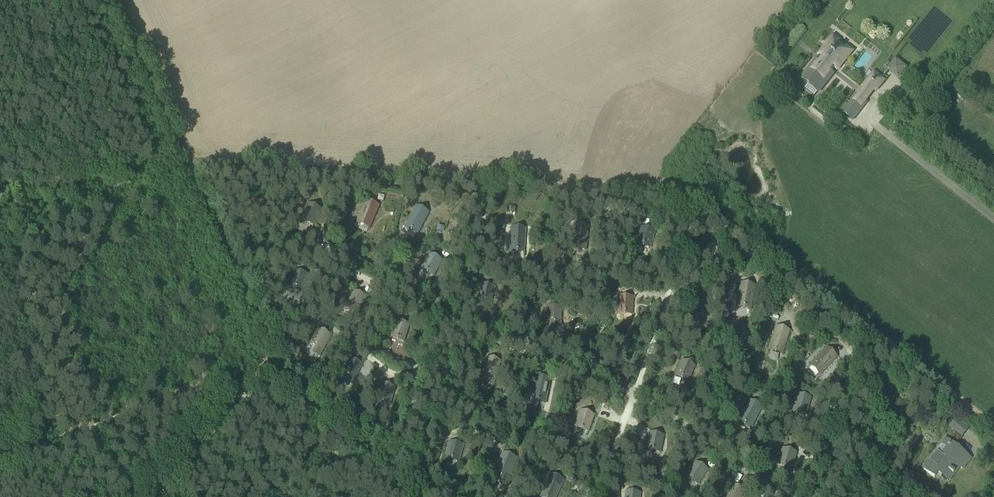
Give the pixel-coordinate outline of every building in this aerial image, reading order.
[(832,72),(835,68),(837,70),(839,67),(838,67),(843,60),(841,58),(847,50),(849,52),(833,39),(826,47),(826,46),(818,55),(820,57),(818,60),(816,59),(810,65),(811,66),(803,77),(819,90),(828,80),(829,80),(834,74),(832,72)] [(896,59),(889,69),(898,76),(906,66),(896,59)] [(876,92),(884,81),(874,72),(861,87),(871,95),(874,90),(876,92)] [(867,102),(857,93),(849,103),(860,111),(867,102)] [(379,205),(365,199),(356,222),(370,227),(379,205)] [(301,217),(314,224),(321,211),(307,204),(301,217)] [(405,226),(418,233),(429,212),(415,205),(405,226)] [(509,251),(524,252),(525,228),(510,227),(509,251)] [(638,240),(636,243),(650,248),(651,244),(655,232),(641,228),(638,240)] [(420,268),(434,275),(441,262),(428,254),(420,268)] [(289,286),(303,290),(308,275),(294,270),(289,286)] [(476,299),(491,303),(495,286),(480,283),(476,299)] [(736,306),(751,308),(754,286),(739,284),(736,306)] [(345,305),(358,312),(365,299),(352,291),(345,305)] [(437,296),(433,301),(437,305),(441,300),(437,296)] [(617,313),(631,313),(632,297),(617,296),(617,313)] [(561,308),(546,308),(546,324),(546,331),(554,331),(554,324),(561,323),(561,308)] [(305,317),(310,320),(314,314),(309,311),(305,317)] [(390,336),(404,341),(409,326),(394,321),(390,336)] [(318,328),(310,343),(316,346),(313,352),(320,356),(323,350),(331,335),(318,328)] [(768,349),(782,353),(789,332),(775,328),(768,349)] [(810,364),(821,374),(837,357),(826,347),(810,364)] [(481,380),(494,384),(500,362),(486,358),(481,380)] [(675,375),(689,381),(695,365),(687,362),(687,360),(682,358),(675,375)] [(341,373),(355,379),(361,366),(347,359),(341,373)] [(702,367),(699,373),(706,376),(709,370),(702,367)] [(534,384),(530,399),(545,402),(549,388),(550,379),(535,376),(534,384)] [(376,399),(390,403),(394,389),(380,384),(376,399)] [(807,413),(810,399),(796,395),(792,409),(807,413)] [(738,421),(751,427),(761,408),(748,401),(738,421)] [(575,426),(589,430),(593,416),(579,412),(575,426)] [(949,426),(963,438),(967,432),(953,421),(949,426)] [(878,423),(878,431),(886,431),(886,423),(878,423)] [(645,448),(660,451),(663,437),(648,434),(645,448)] [(946,448),(940,455),(935,451),(921,468),(934,478),(938,474),(947,481),(954,472),(952,471),(957,465),(962,469),(970,459),(946,439),(942,444),(946,448)] [(449,442),(444,457),(459,461),(463,447),(449,442)] [(777,464),(791,468),(796,454),(782,450),(777,464)] [(494,475),(508,480),(516,459),(502,454),(494,475)] [(540,460),(538,465),(545,468),(547,463),(540,460)] [(686,475),(698,484),(707,471),(695,463),(686,475)] [(540,496),(543,496),(556,496),(564,480),(550,474),(540,496)] [(743,493),(731,485),(724,496),(741,496),(743,493)]
